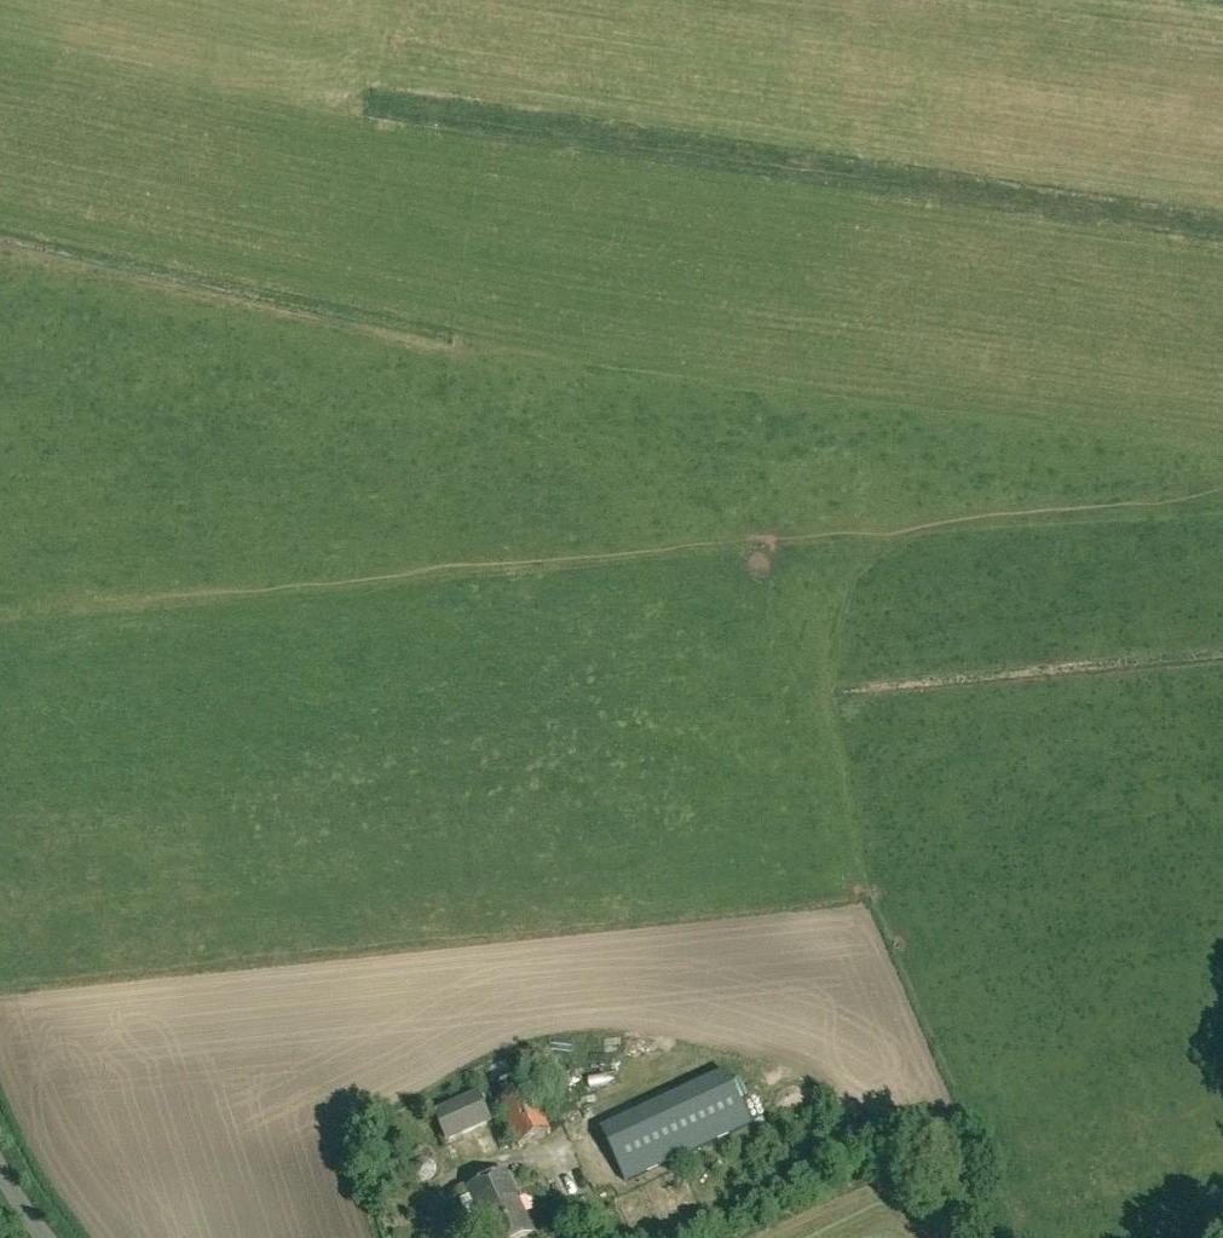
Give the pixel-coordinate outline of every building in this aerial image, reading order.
[(595,1185),(804,1089),(784,1045),(575,1141),(595,1185)] [(527,1078),(492,1091),(518,1149),(552,1134),(527,1078)] [(447,1144),(475,1131),(493,1123),(478,1091),(433,1112),(447,1144)] [(400,1161),(384,1165),(389,1183),(405,1178),(400,1161)] [(506,1173),(470,1188),(489,1237),(522,1237),(530,1235),(506,1173)]
